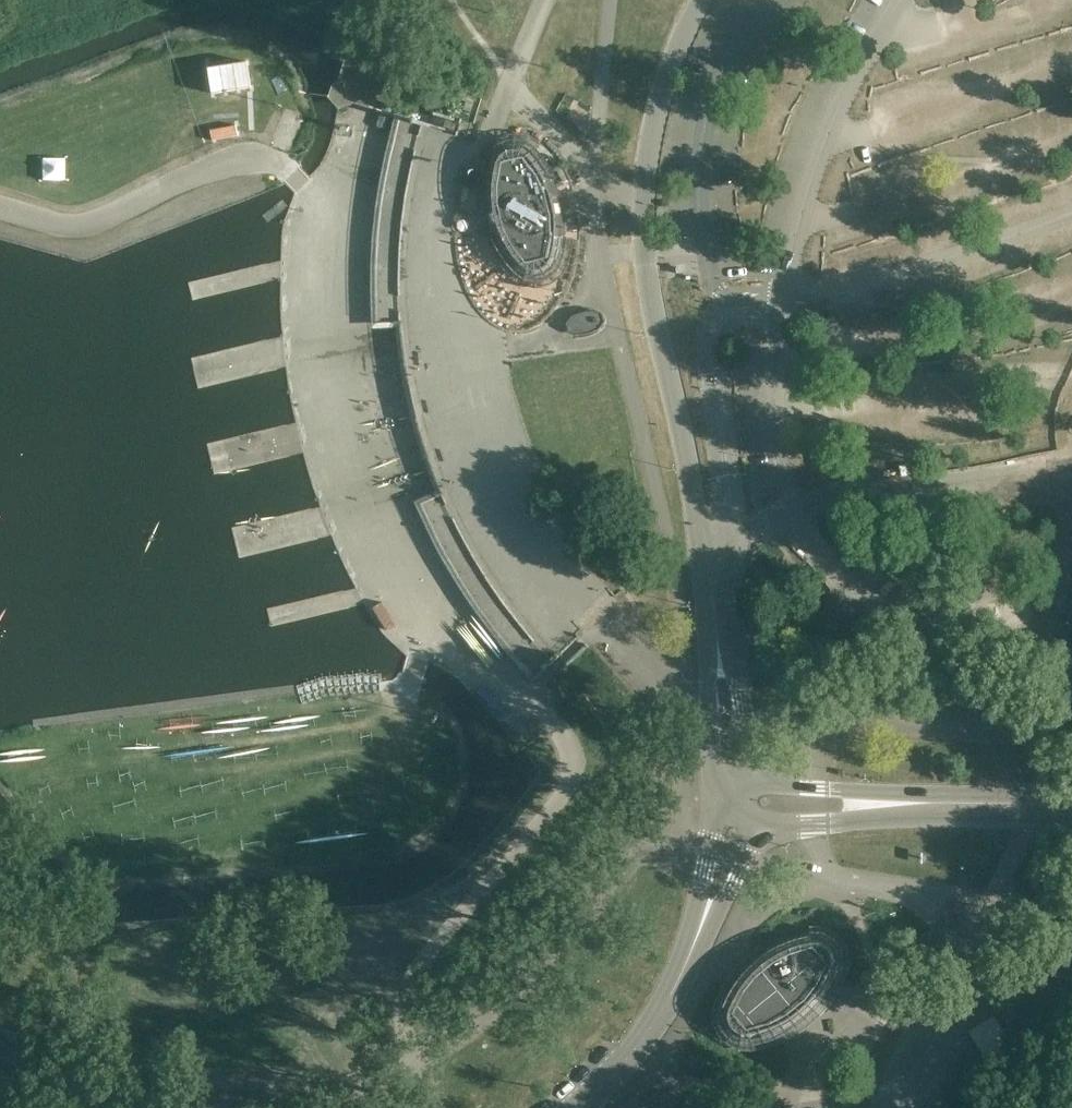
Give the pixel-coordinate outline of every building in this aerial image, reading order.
[(388,62),(348,50),(348,51),(351,51),(346,68),(345,68),(339,87),(335,88),(332,97),(339,104),(348,102),(349,98),(373,106),(372,110),(374,110),(388,62)] [(356,183),(368,131),(342,124),(330,177),(356,183)] [(564,236),(564,227),(564,225),(563,214),(560,201),(557,191),(553,181),(548,171),(541,161),(534,153),(536,150),(527,143),(515,140),(503,143),(494,150),(488,160),(485,173),(484,185),(484,196),(485,209),(489,209),(494,228),(489,230),(495,244),(501,254),(507,264),(515,273),(525,280),(536,282),(548,280),(558,272),(563,262),(566,250),(567,237),(564,236)] [(573,316),(567,323),(569,331),(576,335),(589,334),(601,330),(605,323),(602,315),(595,311),(583,312),(573,316)] [(323,409),(305,428),(324,446),(342,427),(323,409)] [(525,741),(534,733),(517,713),(508,721),(525,741)] [(807,1021),(817,1013),(824,1004),(831,994),(838,983),(843,972),(844,960),(841,948),(834,938),(823,932),(810,931),(798,934),(787,938),(776,943),(765,949),(755,957),(747,965),(738,974),(731,984),(725,996),(719,1007),(718,1019),(722,1031),(729,1039),(740,1045),(752,1046),(776,1041),(797,1028),(807,1021)] [(969,1032),(991,1065),(1017,1048),(995,1015),(969,1032)] [(1017,1048),(991,1065),(1005,1087),(1032,1070),(1017,1048)]
